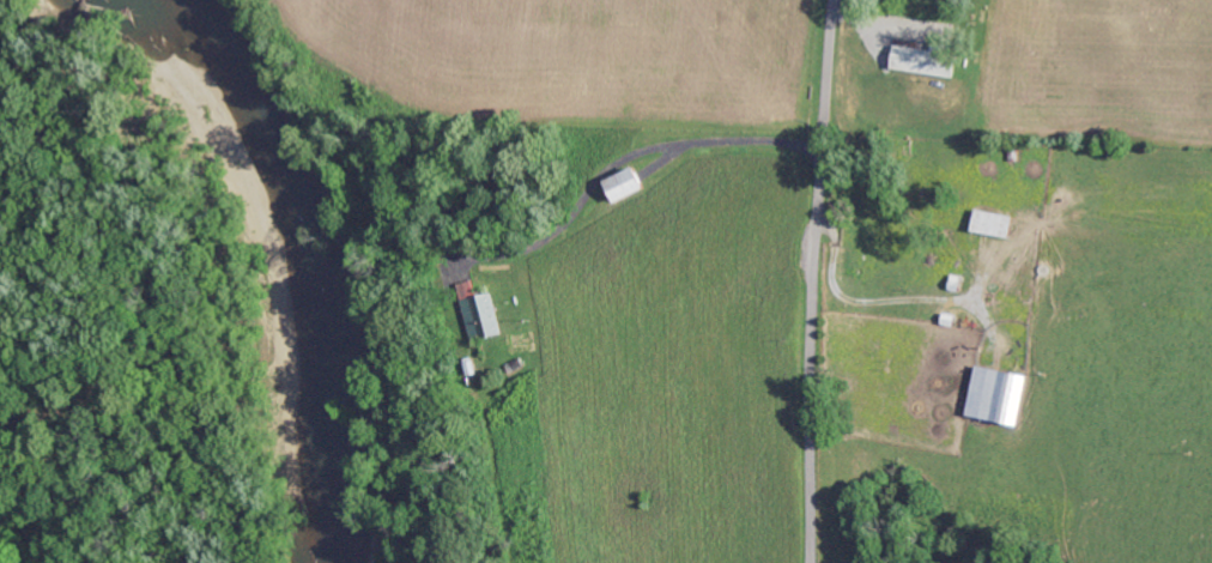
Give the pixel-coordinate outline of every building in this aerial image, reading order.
[(935,49),(901,43),(896,67),(958,78),(962,54),(946,51),(948,42),(937,40),(935,49)] [(614,179),(625,201),(655,186),(644,164),(614,179)] [(976,231),(1014,235),(1016,213),(978,209),(976,231)] [(503,329),(493,292),(478,296),(474,279),(460,283),(475,337),(503,329)] [(1024,424),(1033,373),(981,364),(972,414),(1024,424)]
